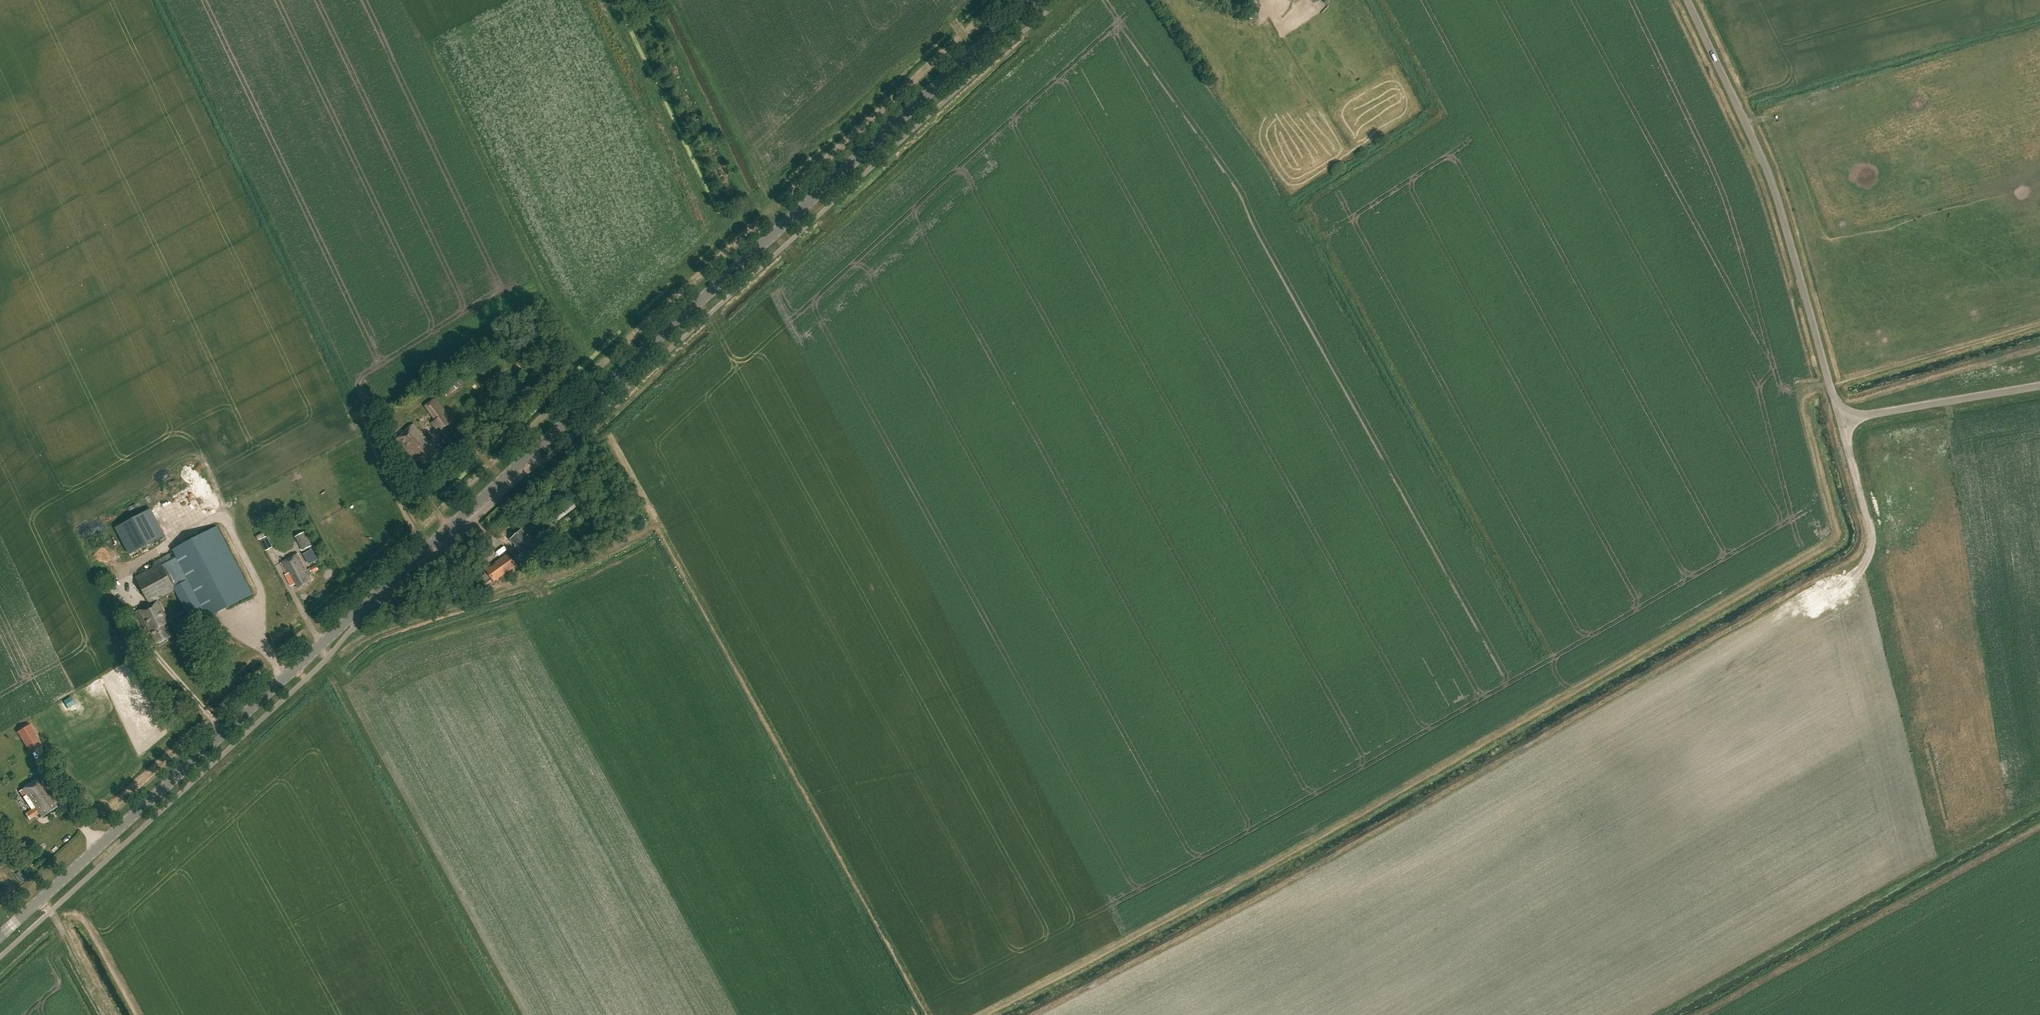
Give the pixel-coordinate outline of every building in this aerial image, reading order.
[(442,390),(447,397),(456,390),(452,383),(442,390)] [(442,431),(452,423),(435,399),(425,406),(435,421),(431,424),(436,430),(439,427),(442,431)] [(430,445),(413,426),(397,440),(417,462),(420,460),(426,468),(439,456),(429,445),(430,445)] [(437,445),(442,451),(447,446),(442,440),(437,445)] [(176,556),(162,563),(175,590),(193,623),(207,615),(208,617),(252,594),(217,527),(173,550),(176,556)] [(527,537),(521,530),(511,540),(516,546),(515,547),(528,562),(541,550),(529,536),(527,537)] [(304,531),(294,536),(302,550),(312,545),(304,531)] [(260,540),(265,551),(272,547),(267,536),(260,540)] [(494,583),(517,566),(508,554),(495,563),(496,564),(491,568),(491,567),(485,571),(494,583)] [(312,581),(298,555),(282,563),(288,575),(287,576),(292,586),(296,584),(298,588),(312,581)] [(175,590),(162,563),(135,577),(150,607),(137,614),(148,634),(151,633),(157,644),(174,635),(157,604),(156,604),(154,601),(175,590)] [(312,574),(319,570),(315,565),(309,568),(312,574)] [(17,732),(29,752),(42,745),(29,724),(17,732)] [(57,803),(40,778),(19,791),(31,809),(25,813),(30,819),(39,813),(42,817),(56,807),(54,804),(57,803)]
